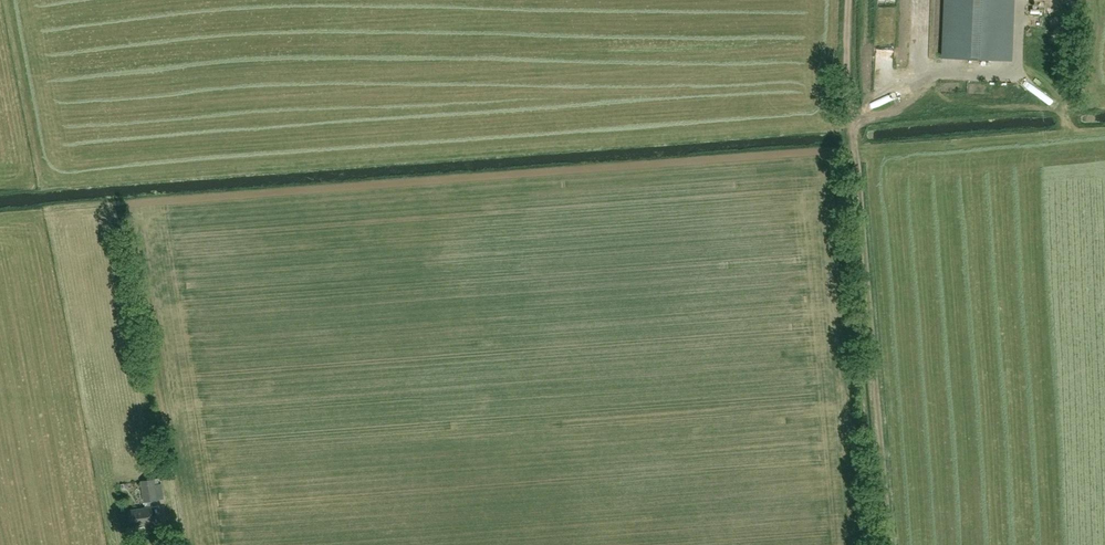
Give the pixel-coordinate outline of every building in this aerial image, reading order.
[(942,58),(1009,61),(1012,0),(944,0),(942,58)] [(157,500),(154,480),(141,481),(145,508),(127,510),(130,527),(153,524),(150,501),(157,500)]
